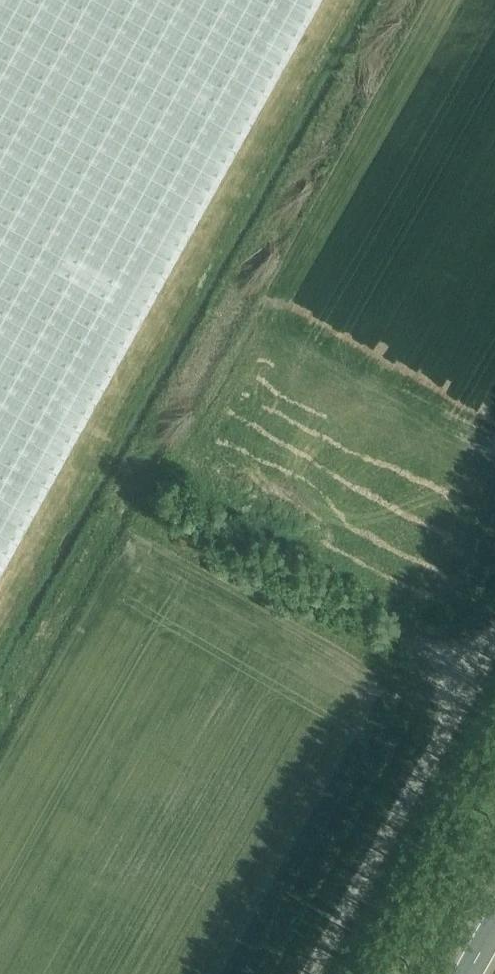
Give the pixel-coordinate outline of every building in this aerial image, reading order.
[(317,0),(0,0),(0,569),(317,0)]
